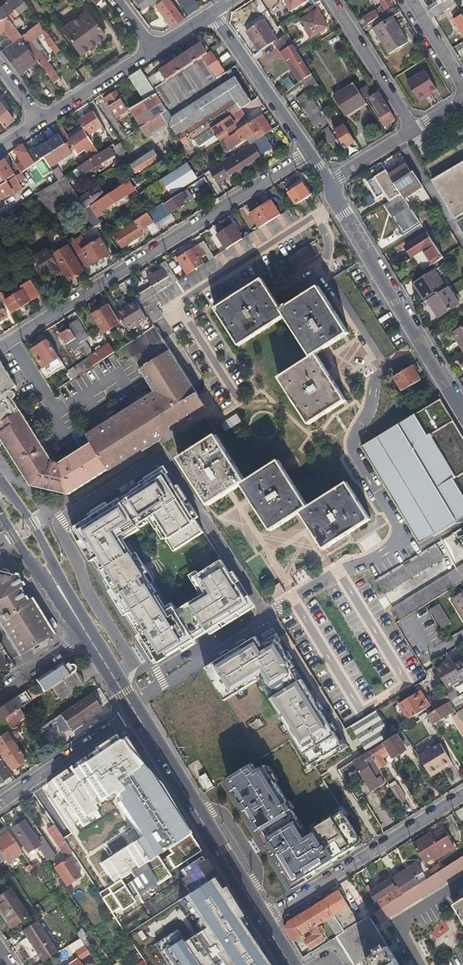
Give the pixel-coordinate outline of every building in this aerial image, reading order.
[(13,9),(24,1),(24,0),(8,0),(9,1),(0,8),(0,19),(13,9)] [(142,9),(154,0),(136,0),(142,9)] [(176,22),(184,18),(171,0),(162,0),(155,4),(160,11),(163,8),(168,15),(170,13),(176,22)] [(288,13),(304,2),(303,0),(279,0),(288,13)] [(387,9),(396,3),(394,0),(381,0),(387,9)] [(431,9),(435,16),(456,3),(454,0),(446,0),(444,1),(431,9)] [(4,30),(8,35),(6,37),(10,43),(19,36),(21,35),(12,23),(15,21),(14,20),(19,16),(13,9),(0,19),(0,33),(4,30)] [(300,20),(306,16),(303,9),(299,11),(296,14),(300,20)] [(328,27),(317,9),(306,16),(300,20),(311,37),(328,27)] [(85,10),(61,28),(80,53),(104,35),(85,10)] [(364,16),(368,23),(370,22),(379,16),(375,10),(364,16)] [(379,16),(370,22),(373,27),(389,17),(386,12),(379,16)] [(462,14),(454,19),(462,33),(462,14)] [(392,16),(389,17),(373,27),(390,53),(408,42),(392,16)] [(245,31),(259,52),(261,50),(262,49),(257,42),(273,32),(264,19),(245,31)] [(51,47),(56,43),(39,21),(21,35),(19,36),(36,59),(50,77),(55,74),(42,56),(46,54),(40,48),(37,50),(30,40),(42,32),(46,38),(45,39),(51,47)] [(278,39),(273,32),(257,42),(262,49),(275,41),(278,39)] [(312,74),(299,53),(286,34),(278,39),(275,41),(301,81),(312,74)] [(17,73),(36,59),(19,36),(10,43),(1,50),(0,51),(17,73)] [(201,44),(181,57),(188,66),(203,56),(207,53),(201,44)] [(203,56),(188,66),(173,76),(179,85),(209,66),(215,76),(223,71),(211,52),(204,57),(203,56)] [(188,66),(181,57),(179,58),(178,56),(172,59),(174,62),(161,70),(167,80),(173,76),(188,66)] [(151,85),(141,69),(129,77),(145,101),(130,111),(141,127),(146,136),(167,123),(163,117),(161,114),(152,120),(147,113),(157,107),(161,114),(167,110),(159,98),(153,88),(151,85)] [(251,101),(230,69),(225,73),(198,90),(178,103),(181,106),(182,109),(171,117),(170,125),(183,144),(203,132),(211,127),(241,108),(251,101)] [(418,99),(430,92),(437,88),(425,70),(407,80),(418,99)] [(312,74),(301,81),(308,92),(319,85),(312,74)] [(164,82),(153,88),(159,98),(179,85),(173,76),(167,80),(164,82)] [(162,79),(151,85),(153,88),(164,82),(162,79)] [(359,90),(354,82),(333,95),(346,115),(366,102),(364,98),(359,90)] [(316,100),(324,95),(319,87),(310,92),(316,100)] [(359,90),(364,98),(370,94),(365,87),(359,90)] [(128,108),(118,91),(105,99),(115,116),(128,108)] [(396,119),(378,92),(368,99),(385,126),(396,119)] [(432,95),(430,92),(418,99),(420,102),(432,95)] [(337,153),(343,150),(328,126),(330,125),(317,106),(310,94),(301,100),(321,131),(318,133),(326,146),(330,143),(337,153)] [(3,126),(13,119),(0,101),(0,121),(3,126)] [(181,106),(178,103),(167,110),(161,114),(163,117),(181,106)] [(245,114),(241,108),(211,127),(217,137),(235,125),(233,122),(245,114)] [(78,122),(81,126),(88,136),(103,127),(93,112),(78,122)] [(252,143),(272,130),(268,124),(265,125),(259,117),(228,137),(231,141),(239,136),(243,141),(246,139),(250,144),(252,143)] [(344,147),(355,140),(345,125),(334,132),(344,147)] [(55,133),(58,136),(64,145),(65,145),(71,141),(80,154),(87,149),(92,158),(99,153),(88,136),(81,126),(68,134),(63,128),(55,133)] [(28,155),(34,165),(43,158),(64,145),(58,136),(28,155)] [(126,148),(122,143),(116,146),(117,159),(123,159),(126,148)] [(251,146),(254,145),(252,143),(250,144),(225,160),(209,170),(211,172),(222,165),(251,146)] [(22,145),(13,151),(25,170),(34,165),(28,155),(22,145)] [(71,153),(65,145),(64,145),(43,158),(49,167),(71,153)] [(259,153),(254,145),(251,146),(222,165),(211,172),(216,180),(259,153)] [(99,153),(92,158),(78,167),(84,175),(110,159),(112,161),(116,158),(109,147),(99,153)] [(136,172),(159,157),(154,149),(130,164),(136,172)] [(0,164),(0,185),(0,186),(8,181),(7,179),(14,175),(5,161),(0,164)] [(417,178),(412,170),(410,172),(405,164),(399,168),(395,171),(389,175),(399,191),(417,178)] [(435,180),(457,217),(462,214),(462,164),(435,180)] [(389,175),(385,169),(378,173),(389,189),(385,191),(403,218),(413,212),(399,191),(389,175)] [(90,189),(78,197),(85,208),(90,205),(126,181),(119,170),(90,189)] [(184,186),(174,170),(168,173),(178,190),(184,186)] [(23,178),(21,173),(15,176),(18,181),(23,178)] [(8,181),(0,186),(0,199),(11,192),(12,193),(22,187),(18,181),(15,176),(8,181)] [(64,176),(58,180),(38,193),(51,214),(78,197),(64,176)] [(129,179),(126,181),(90,205),(97,216),(103,212),(102,210),(135,189),(129,179)] [(306,198),(313,194),(303,179),(288,188),(298,203),(306,198)] [(186,191),(182,193),(188,202),(191,200),(186,191)] [(171,200),(154,211),(160,220),(188,202),(182,193),(171,200)] [(289,209),(281,214),(274,219),(260,227),(244,238),(228,248),(214,256),(205,262),(187,273),(178,279),(168,285),(153,295),(141,303),(154,323),(165,315),(157,304),(161,301),(163,304),(219,269),(220,270),(271,237),(313,209),(306,198),(298,203),(289,209)] [(274,219),(281,214),(272,199),(251,213),(260,227),(274,219)] [(94,226),(100,222),(97,216),(90,205),(85,208),(83,209),(94,226)] [(154,211),(153,208),(147,212),(155,224),(160,220),(154,211)] [(152,235),(159,231),(155,224),(147,212),(114,233),(122,246),(137,236),(135,233),(146,227),(152,235)] [(228,248),(244,238),(235,224),(219,234),(228,248)] [(424,247),(435,263),(444,257),(428,234),(406,246),(412,255),(424,247)] [(77,257),(84,269),(110,252),(101,237),(82,250),(83,253),(77,257)] [(177,257),(187,273),(205,262),(202,258),(211,251),(204,240),(177,257)] [(295,269),(317,255),(310,243),(288,257),(295,269)] [(9,251),(5,245),(0,249),(0,257),(9,251)] [(68,278),(83,269),(73,253),(58,262),(48,246),(31,257),(43,275),(51,270),(52,269),(58,269),(60,272),(63,270),(68,278)] [(168,285),(178,279),(166,260),(160,263),(164,268),(148,277),(153,286),(148,289),(153,295),(168,285)] [(415,283),(426,301),(429,299),(446,288),(435,270),(415,283)] [(282,310),(261,278),(214,308),(238,345),(286,315),(313,356),(280,377),(309,424),(347,400),(317,353),(349,332),(319,286),(282,310)] [(13,311),(40,294),(31,279),(21,285),(23,288),(5,299),(13,311)] [(446,288),(429,299),(439,316),(459,304),(448,287),(446,288)] [(136,299),(118,311),(129,328),(147,317),(136,299)] [(93,315),(104,332),(120,321),(109,304),(93,315)] [(95,364),(115,350),(110,342),(94,353),(85,339),(88,336),(78,319),(69,324),(71,328),(82,344),(89,355),(95,364)] [(156,326),(154,325),(135,338),(124,345),(135,362),(166,342),(156,326)] [(462,348),(462,325),(453,332),(462,348)] [(74,349),(82,344),(71,328),(62,334),(67,343),(69,342),(74,349)] [(41,369),(47,379),(67,366),(49,339),(34,349),(44,367),(41,369)] [(177,360),(166,342),(135,362),(146,380),(177,360)] [(86,369),(91,366),(95,364),(89,355),(68,369),(74,378),(86,369)] [(28,480),(31,485),(68,494),(107,469),(90,442),(60,462),(57,461),(54,461),(44,445),(33,428),(23,411),(15,398),(16,396),(17,394),(16,391),(11,389),(18,385),(1,358),(0,358),(0,436),(6,446),(17,462),(28,480)] [(188,377),(177,360),(146,380),(153,392),(93,430),(90,439),(102,432),(157,396),(188,377)] [(411,365),(394,376),(403,390),(420,379),(411,365)] [(90,442),(107,469),(143,446),(142,445),(172,426),(174,427),(186,419),(187,420),(191,417),(191,416),(203,409),(205,405),(188,377),(157,396),(102,432),(90,439),(89,441),(90,442)] [(367,443),(422,533),(462,508),(462,433),(441,398),(367,443)] [(238,414),(222,424),(227,431),(243,421),(238,414)] [(371,518),(348,482),(309,506),(279,459),(246,480),(217,435),(180,458),(210,505),(242,485),(272,530),(301,512),(325,549),(371,518)] [(126,539),(151,525),(169,556),(203,536),(168,476),(73,532),(154,670),(250,615),(219,562),(192,578),(205,600),(173,619),(126,539)] [(362,542),(366,550),(382,541),(378,533),(362,542)] [(377,582),(383,593),(443,556),(436,546),(377,582)] [(400,620),(462,582),(462,565),(393,608),(400,620)] [(50,636),(28,600),(24,603),(17,590),(22,587),(15,577),(8,575),(6,580),(0,579),(0,629),(18,657),(50,636)] [(452,598),(462,616),(462,592),(452,598)] [(440,604),(432,609),(444,629),(452,624),(440,604)] [(202,672),(221,705),(257,685),(298,756),(330,738),(277,645),(266,651),(259,640),(202,672)] [(14,669),(0,648),(0,671),(6,667),(9,671),(14,669)] [(451,685),(462,678),(462,665),(459,660),(454,664),(450,659),(435,669),(446,687),(451,684),(451,685)] [(82,685),(73,672),(65,677),(57,683),(50,687),(60,701),(82,685)] [(57,683),(65,677),(62,673),(53,679),(57,683)] [(452,700),(458,696),(453,688),(444,693),(443,691),(427,700),(433,709),(450,698),(452,700)] [(421,700),(424,698),(419,690),(415,692),(421,700)] [(23,692),(19,695),(26,704),(30,701),(23,692)] [(429,706),(424,698),(421,700),(415,692),(398,703),(408,719),(429,706)] [(458,696),(452,700),(449,702),(454,711),(456,715),(462,726),(462,693),(458,696)] [(19,695),(10,701),(16,710),(18,709),(26,704),(19,695)] [(100,709),(90,695),(59,715),(70,731),(100,709)] [(10,701),(0,708),(0,720),(11,712),(12,713),(16,710),(10,701)] [(454,711),(449,702),(427,715),(433,724),(454,711)] [(349,724),(360,749),(388,737),(377,712),(349,724)] [(18,721),(13,714),(4,720),(9,727),(18,721)] [(427,715),(402,731),(407,740),(432,724),(433,724),(427,715)] [(456,715),(452,718),(462,737),(462,726),(456,715)] [(50,721),(54,727),(58,734),(66,729),(58,716),(50,721)] [(50,721),(44,725),(48,730),(54,727),(50,721)] [(402,731),(396,735),(403,748),(409,744),(407,740),(402,731)] [(391,738),(384,742),(390,753),(391,755),(403,748),(396,735),(391,738)] [(119,881),(184,838),(122,736),(50,784),(80,825),(120,798),(144,836),(106,862),(119,881)] [(384,742),(369,751),(373,759),(379,769),(386,764),(382,758),(390,753),(384,742)] [(420,755),(433,775),(454,762),(442,742),(441,742),(420,755)] [(8,772),(23,762),(12,745),(0,753),(0,755),(8,767),(5,769),(8,772)] [(10,775),(8,772),(5,769),(0,761),(0,782),(10,775)] [(258,766),(229,784),(289,883),(330,858),(318,839),(307,846),(258,766)] [(395,781),(388,785),(391,789),(397,785),(395,781)] [(391,789),(398,802),(405,798),(397,785),(391,789)] [(36,826),(28,814),(22,817),(24,821),(30,829),(36,826)] [(41,846),(40,844),(34,835),(30,829),(24,821),(19,824),(13,828),(23,844),(28,841),(32,846),(30,847),(33,851),(41,846)] [(54,825),(54,824),(47,829),(57,844),(58,844),(63,850),(68,847),(65,842),(54,825)] [(430,830),(413,841),(426,862),(434,857),(435,859),(456,847),(446,829),(434,836),(430,830)] [(9,831),(0,837),(0,864),(6,860),(8,862),(23,852),(9,831)] [(40,844),(46,841),(39,832),(34,835),(40,844)] [(119,881),(100,894),(127,934),(190,896),(213,881),(202,864),(184,838),(176,844),(160,854),(119,881)] [(56,856),(46,841),(40,844),(41,846),(50,860),(56,856)] [(378,909),(384,918),(462,868),(462,855),(430,875),(403,893),(386,904),(379,908),(378,909)] [(67,885),(81,876),(69,858),(55,867),(67,885)] [(394,875),(401,886),(425,872),(418,860),(394,875)] [(32,866),(39,877),(44,874),(37,863),(32,866)] [(368,891),(379,908),(386,904),(403,893),(392,876),(368,891)] [(213,881),(190,896),(212,928),(203,933),(226,964),(268,964),(213,881)] [(99,894),(93,885),(89,888),(94,897),(99,894)] [(6,920),(8,919),(13,925),(28,915),(10,888),(0,895),(0,911),(6,920)] [(336,890),(321,900),(341,932),(357,922),(336,890)] [(453,903),(462,920),(462,897),(453,903)] [(288,920),(284,928),(292,941),(301,936),(299,933),(306,928),(312,935),(303,940),(308,948),(323,938),(316,926),(325,921),(335,936),(341,932),(321,900),(288,920)] [(341,932),(335,936),(353,964),(365,964),(363,961),(385,946),(367,916),(357,922),(341,932)] [(35,919),(21,928),(34,947),(57,952),(35,919)] [(299,933),(301,936),(303,940),(312,935),(306,928),(299,933)] [(82,959),(90,954),(79,937),(68,945),(73,952),(75,950),(82,959)] [(385,946),(363,961),(365,964),(397,964),(385,946)] [(137,949),(133,952),(140,962),(136,964),(148,964),(137,949)]
